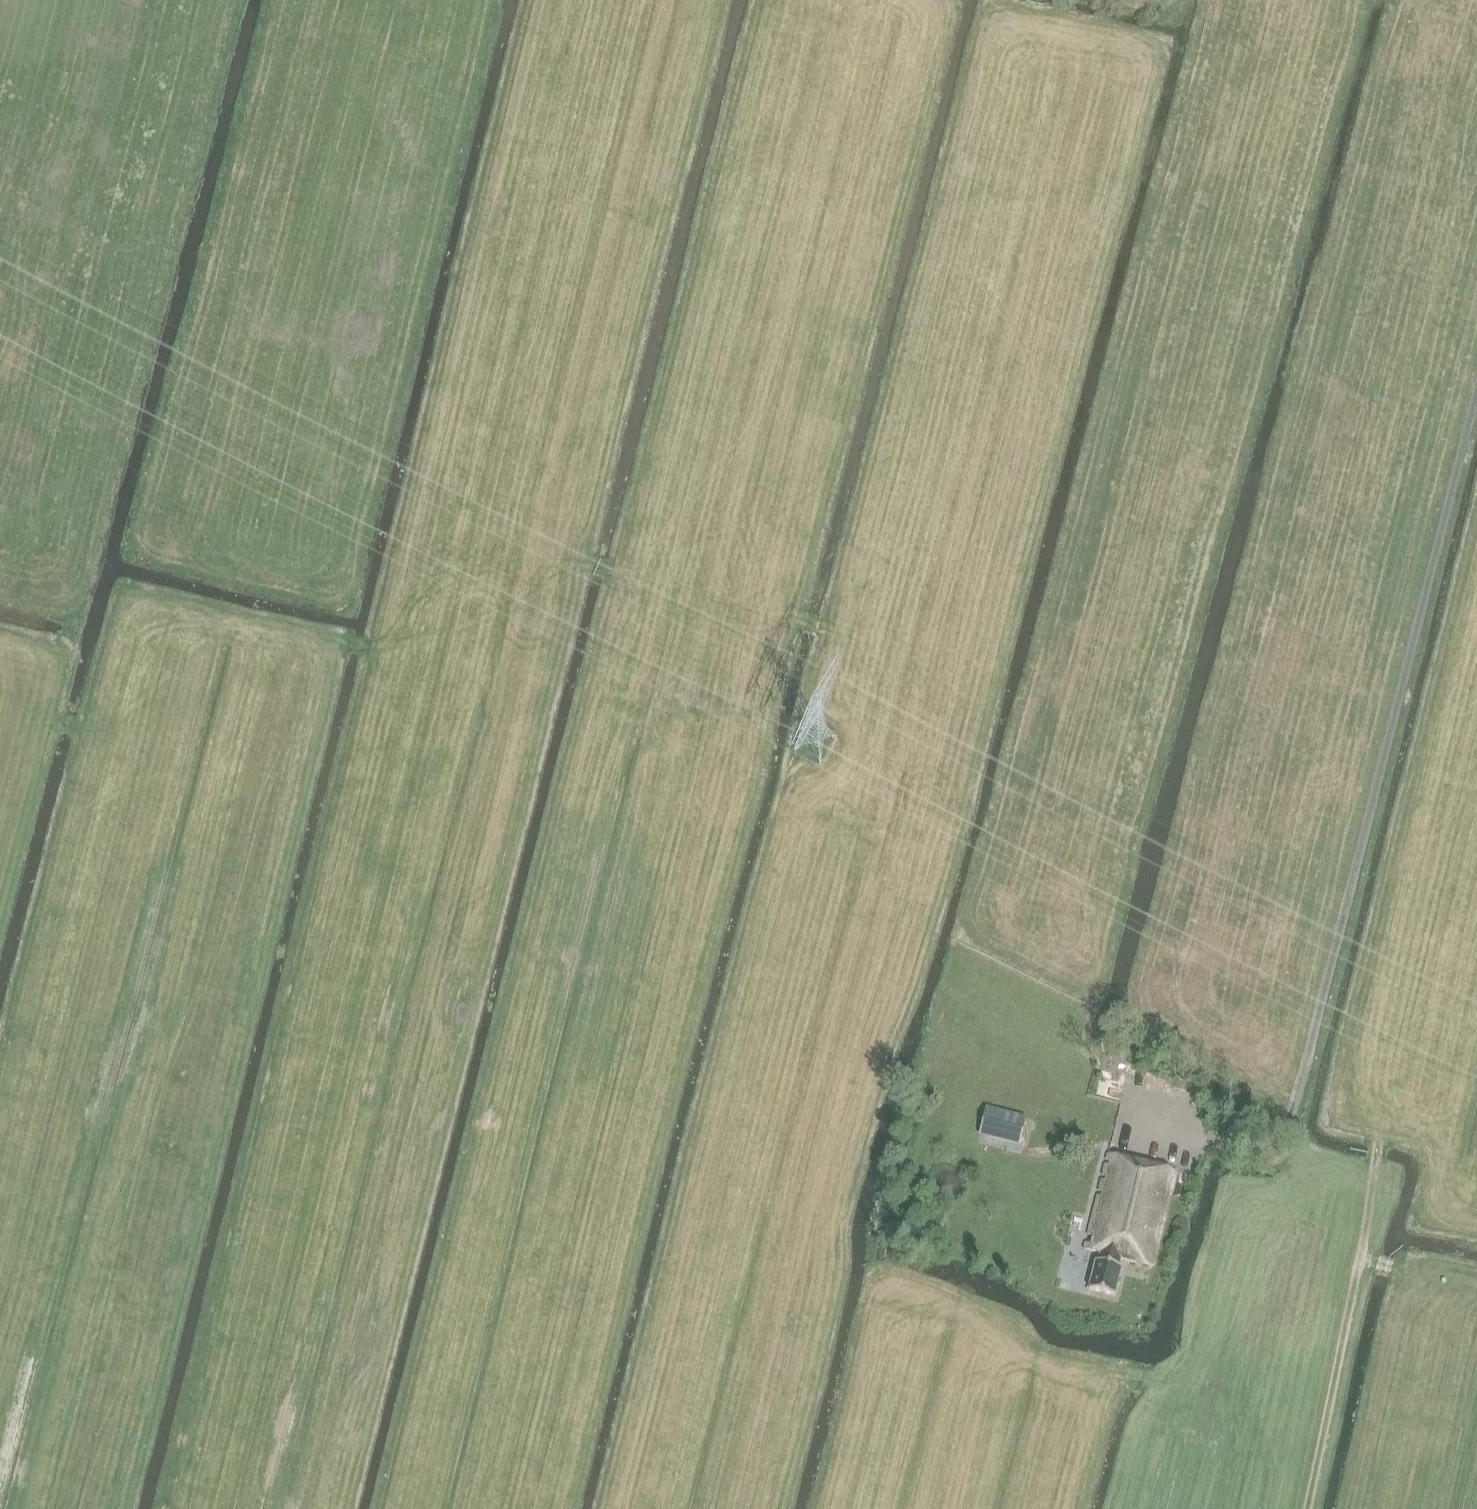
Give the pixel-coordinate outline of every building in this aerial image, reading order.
[(1026,1117),(998,1111),(992,1138),(1019,1145),(1020,1141),(1024,1142),(1026,1130),(1023,1129),(1026,1117)] [(1084,1246),(1091,1248),(1098,1249),(1089,1288),(1114,1294),(1122,1262),(1152,1269),(1179,1173),(1106,1156),(1084,1246)] [(1181,1198),(1184,1188),(1178,1187),(1175,1196),(1181,1198)]
